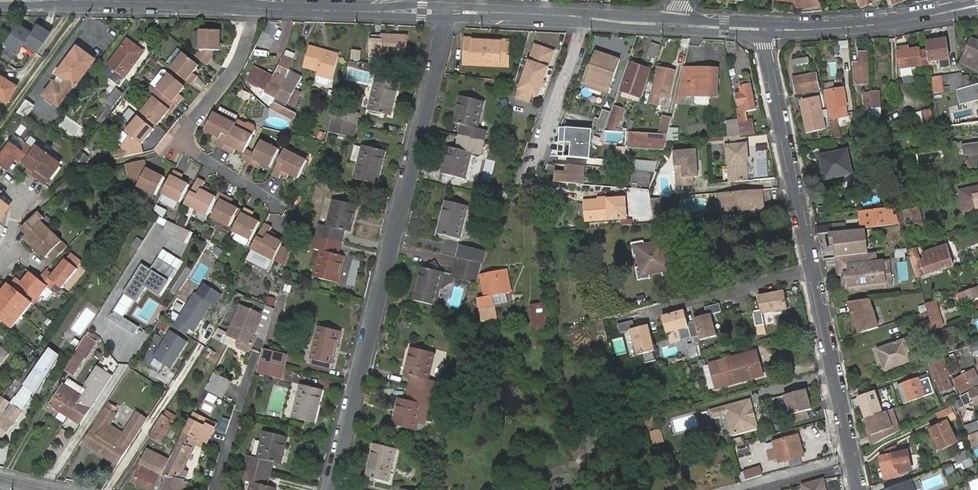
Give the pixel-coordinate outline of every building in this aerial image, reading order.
[(795,9),(816,3),(815,0),(793,0),(794,3),(795,9)] [(860,9),(879,0),(856,0),(860,9)] [(278,26),(265,21),(255,45),(268,51),(278,26)] [(14,24),(2,43),(16,52),(21,44),(28,32),(14,24)] [(48,33),(33,24),(28,32),(21,44),(34,52),(48,33)] [(198,53),(194,58),(205,67),(210,60),(211,52),(218,53),(218,50),(218,46),(219,33),(199,32),(198,53)] [(372,37),(371,53),(405,54),(406,37),(383,36),(383,37),(372,37)] [(946,39),(926,42),(927,48),(932,47),(931,44),(946,41),(946,39)] [(135,46),(127,40),(109,65),(125,77),(140,56),(132,50),(135,46)] [(501,64),(502,43),(474,42),(474,40),(466,40),(465,65),(473,65),(474,63),(501,64)] [(975,62),(977,64),(977,41),(977,43),(971,40),(963,57),(967,58),(975,62)] [(501,41),(502,43),(501,64),(501,67),(508,67),(509,41),(501,41)] [(932,47),(927,48),(927,51),(929,62),(939,61),(940,68),(951,67),(946,41),(931,44),(932,47)] [(534,42),(514,98),(530,104),(533,95),(538,97),(555,50),(534,42)] [(655,59),(659,46),(653,44),(648,56),(655,59)] [(143,52),(135,46),(132,50),(140,56),(143,52)] [(40,94),(55,105),(70,85),(71,86),(91,59),(73,47),(49,80),(50,80),(40,94)] [(306,57),(337,61),(339,57),(325,52),(325,51),(309,47),(306,57)] [(908,49),(896,50),(898,68),(910,67),(929,65),(928,62),(929,62),(927,51),(918,52),(918,48),(908,49)] [(596,52),(584,86),(608,95),(620,60),(596,52)] [(853,64),(854,84),(868,83),(865,53),(858,53),(858,64),(853,64)] [(181,55),(169,70),(189,86),(193,81),(189,77),(191,75),(197,67),(181,55)] [(255,68),(247,82),(266,92),(266,93),(278,98),(291,71),(294,62),(285,57),(274,77),(255,68)] [(332,79),(337,61),(306,57),(303,67),(318,71),(317,75),(332,79)] [(971,69),(975,62),(967,58),(963,65),(971,69)] [(631,64),(621,91),(640,97),(649,70),(631,64)] [(910,67),(898,68),(899,76),(911,75),(910,67)] [(717,70),(684,68),(677,94),(716,97),(717,70)] [(347,69),(346,81),(367,83),(369,72),(347,69)] [(302,77),(291,71),(278,98),(289,104),(296,89),(302,77)] [(665,76),(666,73),(657,71),(649,106),(657,109),(659,100),(668,102),(673,78),(665,76)] [(155,91),(167,76),(162,72),(160,73),(150,86),(151,87),(155,91)] [(793,79),(796,93),(819,89),(816,74),(793,79)] [(167,76),(155,91),(176,107),(180,101),(175,98),(178,95),(183,88),(167,75),(167,76)] [(932,78),(935,94),(943,93),(940,76),(932,78)] [(377,77),(369,111),(392,116),(400,82),(377,77)] [(5,102),(15,87),(0,78),(0,99),(5,102)] [(955,88),(959,104),(977,99),(977,82),(955,88)] [(736,95),(737,106),(742,105),(744,112),(755,110),(750,84),(739,86),(740,94),(736,95)] [(155,91),(151,87),(146,93),(153,99),(141,114),(157,126),(164,116),(168,111),(171,113),(176,107),(155,91)] [(239,89),(236,98),(246,101),(248,92),(239,89)] [(296,89),(289,104),(293,107),(301,91),(296,89)] [(115,105),(123,94),(116,90),(108,101),(115,105)] [(826,92),(830,119),(849,117),(844,90),(826,92)] [(869,93),(871,117),(871,118),(880,118),(879,93),(869,93)] [(462,124),(458,136),(485,143),(488,131),(478,128),(485,101),(461,95),(454,121),(462,124)] [(797,101),(805,133),(824,129),(817,96),(797,101)] [(25,100),(15,114),(24,118),(33,106),(25,100)] [(275,103),(272,109),(294,120),(297,113),(275,103)] [(331,119),(357,125),(360,113),(334,107),(331,119)] [(607,128),(616,131),(624,110),(615,107),(607,128)] [(595,118),(591,129),(604,129),(610,113),(602,110),(599,119),(595,118)] [(921,111),(924,127),(933,125),(930,110),(921,111)] [(235,126),(236,124),(222,117),(213,113),(205,130),(214,134),(219,137),(218,141),(216,145),(223,149),(235,126)] [(141,114),(138,118),(152,130),(155,125),(141,114)] [(660,132),(669,134),(672,117),(664,116),(660,132)] [(112,152),(114,159),(141,153),(142,153),(140,145),(152,130),(138,118),(137,118),(125,133),(129,137),(120,147),(121,150),(112,152)] [(331,119),(327,132),(354,137),(357,125),(331,119)] [(751,121),(738,123),(739,136),(753,134),(751,121)] [(835,121),(829,122),(832,138),(838,136),(835,121)] [(688,133),(706,134),(707,124),(689,122),(688,133)] [(235,126),(223,149),(230,152),(232,147),(234,149),(244,153),(253,135),(235,126)] [(318,127),(316,136),(322,138),(325,129),(318,127)] [(597,131),(562,129),(560,158),(595,160),(597,131)] [(667,135),(630,132),(629,141),(666,145),(667,135)] [(485,143),(458,136),(455,148),(448,147),(442,172),(466,179),(473,153),(482,155),(485,143)] [(740,138),(724,139),(725,149),(726,148),(729,183),(747,181),(745,162),(747,162),(745,144),(741,145),(740,138)] [(254,153),(249,163),(256,167),(259,161),(262,162),(270,167),(279,149),(261,140),(254,153)] [(4,171),(13,159),(19,151),(7,142),(0,151),(0,168),(4,171)] [(30,148),(24,144),(19,151),(13,159),(26,169),(31,172),(44,154),(31,146),(30,148)] [(966,156),(977,154),(977,144),(970,145),(964,145),(966,156)] [(364,145),(356,178),(378,184),(386,151),(364,145)] [(250,151),(246,149),(244,153),(241,159),(245,161),(250,151)] [(298,155),(285,149),(276,166),(282,169),(288,172),(298,177),(307,160),(298,155)] [(250,151),(245,161),(249,163),(254,153),(250,151)] [(80,152),(76,159),(83,164),(87,156),(80,152)] [(696,152),(674,154),(677,189),(684,188),(694,187),(694,179),(699,178),(696,152)] [(820,157),(826,180),(851,175),(846,152),(820,157)] [(57,164),(44,154),(31,172),(28,176),(43,185),(57,164)] [(146,168),(143,160),(123,165),(126,176),(137,181),(135,185),(153,194),(162,176),(146,168)] [(583,174),(584,166),(564,165),(557,164),(556,172),(583,174)] [(173,170),(161,193),(179,202),(188,184),(179,180),(176,178),(179,174),(173,170)] [(569,183),(573,184),(582,185),(583,174),(556,172),(555,182),(567,184),(569,183)] [(632,172),(631,181),(649,183),(649,173),(632,172)] [(669,175),(660,175),(660,192),(670,192),(669,175)] [(196,179),(183,204),(197,210),(206,215),(214,198),(215,197),(207,193),(200,189),(202,186),(204,183),(196,179)] [(977,210),(977,188),(958,192),(962,211),(976,207),(977,210)] [(762,190),(718,194),(721,212),(741,211),(741,207),(744,207),(745,210),(763,209),(762,190)] [(219,200),(210,217),(227,226),(234,214),(237,208),(228,204),(226,203),(229,198),(222,194),(219,200)] [(637,195),(639,206),(647,205),(645,194),(637,195)] [(651,223),(663,220),(658,197),(646,200),(651,223)] [(584,202),(586,221),(627,217),(624,198),(584,202)] [(317,237),(343,243),(346,231),(352,232),(358,205),(334,199),(328,226),(320,224),(317,237)] [(446,201),(438,233),(460,239),(468,206),(446,201)] [(238,217),(231,229),(249,238),(258,220),(250,215),(247,214),(250,210),(243,206),(241,211),(238,217)] [(889,208),(858,213),(861,227),(896,222),(895,215),(891,215),(889,208)] [(897,213),(905,237),(914,234),(911,225),(921,223),(917,208),(897,213)] [(206,215),(197,210),(195,214),(204,218),(206,215)] [(34,217),(22,229),(22,231),(26,235),(23,238),(30,244),(32,245),(35,248),(51,233),(34,217)] [(191,231),(167,221),(162,233),(186,242),(191,231)] [(263,222),(250,247),(264,254),(271,258),(281,241),(273,236),(266,233),(268,230),(270,226),(263,222)] [(829,233),(831,233),(843,231),(842,224),(817,227),(818,234),(829,233)] [(867,228),(829,233),(830,244),(836,244),(837,256),(870,252),(867,228)] [(54,261),(67,249),(51,233),(35,248),(40,252),(46,258),(49,256),(54,261)] [(340,255),(343,243),(317,237),(314,249),(322,251),(316,277),(339,283),(345,257),(340,255)] [(635,268),(637,281),(650,279),(649,274),(660,272),(661,277),(675,274),(672,262),(668,262),(666,251),(670,250),(668,237),(655,239),(656,244),(644,246),(643,241),(630,244),(633,256),(637,256),(639,267),(635,268)] [(40,252),(35,248),(32,245),(31,245),(30,247),(37,254),(40,252)] [(460,246),(457,258),(481,264),(484,252),(460,246)] [(918,254),(916,249),(907,252),(917,277),(919,276),(920,278),(953,265),(946,246),(923,254),(925,261),(920,263),(916,255),(918,254)] [(870,252),(837,256),(839,274),(843,274),(844,281),(839,282),(840,291),(841,290),(841,292),(884,286),(881,261),(874,262),(873,252),(870,252)] [(143,264),(124,292),(137,301),(146,287),(159,295),(176,270),(159,258),(151,270),(143,264)] [(481,264),(457,258),(454,270),(453,274),(444,272),(438,271),(435,265),(431,264),(424,268),(422,267),(414,300),(436,305),(440,288),(442,288),(453,281),(454,277),(477,283),(481,264)] [(55,284),(61,289),(77,270),(65,260),(52,276),(49,280),(43,275),(39,280),(47,287),(50,289),(55,284)] [(886,260),(881,261),(884,286),(889,285),(886,260)] [(491,296),(510,292),(505,270),(486,274),(487,278),(481,279),(484,294),(479,295),(481,306),(493,304),(491,296)] [(46,271),(43,275),(49,280),(52,276),(46,271)] [(32,304),(33,304),(47,287),(39,280),(31,273),(26,278),(20,285),(23,287),(19,293),(32,304)] [(1,321),(12,330),(32,304),(19,293),(9,284),(0,295),(0,296),(0,323),(1,321)] [(963,292),(966,301),(977,297),(977,287),(963,292)] [(216,301),(200,290),(177,325),(189,333),(193,327),(198,330),(216,301)] [(763,314),(788,309),(784,292),(758,297),(761,310),(754,311),(757,324),(765,323),(763,314)] [(963,292),(957,293),(960,303),(966,301),(963,292)] [(852,314),(858,334),(877,328),(869,300),(846,303),(849,314),(852,314)] [(924,304),(927,312),(929,316),(930,320),(934,329),(934,330),(944,327),(934,301),(924,304)] [(697,336),(698,345),(717,340),(710,315),(722,312),(719,303),(704,307),(706,315),(694,318),(694,321),(698,335),(697,335),(697,336)] [(547,304),(529,304),(529,343),(546,343),(547,304)] [(255,332),(263,316),(241,306),(228,335),(239,340),(237,343),(239,347),(246,350),(250,349),(256,338),(257,333),(255,332)] [(71,329),(81,336),(95,313),(86,307),(71,329)] [(275,311),(267,308),(264,316),(263,316),(255,332),(257,333),(256,338),(265,342),(275,311)] [(661,317),(666,332),(676,330),(680,341),(697,336),(697,335),(698,335),(694,321),(687,323),(683,310),(661,317)] [(849,314),(855,335),(858,334),(852,314),(849,314)] [(934,329),(930,320),(916,325),(919,334),(930,330),(934,329)] [(655,354),(650,335),(648,327),(634,331),(632,322),(617,327),(619,336),(631,333),(638,359),(655,354)] [(318,326),(310,359),(333,365),(341,332),(318,326)] [(192,339),(175,328),(158,355),(168,362),(174,366),(192,339)] [(934,330),(934,329),(930,330),(935,345),(941,343),(937,331),(935,332),(934,330)] [(225,333),(217,330),(213,338),(221,343),(225,333)] [(225,333),(221,343),(229,347),(237,343),(239,340),(228,335),(225,333)] [(98,343),(86,336),(77,352),(79,353),(67,371),(72,374),(75,375),(86,358),(88,358),(98,343)] [(943,340),(947,349),(956,346),(953,336),(943,340)] [(911,361),(904,340),(876,350),(883,371),(911,361)] [(412,347),(405,374),(411,376),(408,388),(435,394),(438,382),(429,380),(436,354),(412,347)] [(46,355),(56,362),(60,356),(50,348),(46,355)] [(288,355),(263,349),(260,361),(285,367),(288,355)] [(755,352),(709,364),(702,366),(706,382),(713,380),(715,388),(734,383),(732,378),(736,377),(738,382),(757,376),(755,367),(759,366),(755,352)] [(46,355),(10,404),(12,405),(7,412),(5,410),(9,404),(3,398),(0,402),(0,434),(4,437),(32,398),(28,395),(31,390),(35,393),(56,362),(46,355)] [(168,362),(158,355),(154,361),(164,368),(168,362)] [(930,363),(939,392),(940,393),(948,390),(946,384),(949,383),(947,376),(950,375),(946,365),(945,365),(943,359),(930,363)] [(260,361),(256,373),(282,379),(285,367),(260,361)] [(951,381),(960,396),(977,384),(977,377),(972,367),(951,381)] [(80,425),(112,375),(100,368),(83,396),(69,418),(80,425)] [(234,377),(218,368),(213,376),(229,385),(234,377)] [(66,384),(72,374),(67,371),(62,381),(66,384)] [(213,376),(206,389),(222,398),(229,385),(213,376)] [(902,383),(908,403),(924,397),(918,378),(902,383)] [(713,380),(706,382),(708,390),(715,388),(713,380)] [(902,383),(897,385),(903,404),(908,403),(902,383)] [(50,406),(69,418),(83,396),(64,385),(50,406)] [(300,385),(292,417),(315,422),(323,390),(300,385)] [(418,422),(423,424),(428,406),(432,407),(435,394),(408,388),(405,399),(399,398),(392,425),(416,431),(418,422)] [(961,398),(965,406),(975,401),(977,406),(977,405),(977,388),(961,398)] [(806,389),(784,395),(790,415),(811,409),(806,389)] [(882,413),(874,391),(857,397),(865,419),(882,413)] [(757,429),(750,400),(708,411),(711,420),(725,416),(731,437),(757,429)] [(108,404),(84,441),(86,443),(119,464),(141,430),(131,424),(124,435),(107,424),(117,409),(108,404)] [(946,423),(955,418),(950,409),(937,415),(942,425),(946,423)] [(865,419),(862,420),(866,432),(869,431),(874,445),(886,438),(899,431),(892,410),(882,413),(865,419)] [(165,412),(162,416),(172,423),(175,418),(165,412)] [(147,420),(138,414),(131,424),(141,430),(147,420)] [(200,417),(193,414),(183,433),(190,437),(200,417)] [(151,435),(160,441),(172,423),(162,416),(151,435)] [(653,416),(642,419),(643,427),(655,425),(653,416)] [(215,425),(200,417),(190,437),(198,441),(196,445),(205,448),(215,425)] [(956,443),(946,423),(942,425),(930,431),(939,450),(956,443)] [(964,436),(974,433),(977,431),(977,428),(976,423),(961,428),(964,436)] [(659,429),(649,432),(653,445),(663,442),(659,429)] [(245,468),(270,474),(274,462),(281,464),(287,437),(264,432),(257,458),(248,456),(245,468)] [(178,479),(182,471),(198,441),(190,437),(183,433),(162,473),(159,483),(163,484),(161,489),(182,489),(184,481),(178,479)] [(977,445),(977,434),(973,436),(974,439),(969,441),(972,447),(977,445)] [(794,440),(793,437),(772,443),(775,450),(767,452),(770,461),(777,459),(778,463),(803,456),(798,439),(794,440)] [(375,443),(366,477),(388,482),(397,449),(375,443)] [(880,457),(884,479),(899,476),(900,477),(905,475),(905,472),(910,470),(906,452),(896,454),(894,446),(884,450),(885,456),(880,457)] [(149,450),(142,465),(144,466),(160,472),(161,473),(168,459),(149,450)] [(971,458),(969,450),(952,456),(954,464),(961,462),(971,458)] [(154,489),(160,472),(144,466),(142,465),(141,464),(134,481),(154,489)] [(270,474),(245,468),(242,479),(251,482),(249,489),(274,489),(275,488),(267,486),(270,474)] [(744,473),(746,481),(761,476),(759,468),(744,473)] [(187,473),(182,471),(178,479),(184,481),(184,479),(187,473)] [(801,486),(802,489),(825,489),(822,480),(801,486)] [(885,489),(916,489),(912,480),(885,489)]
